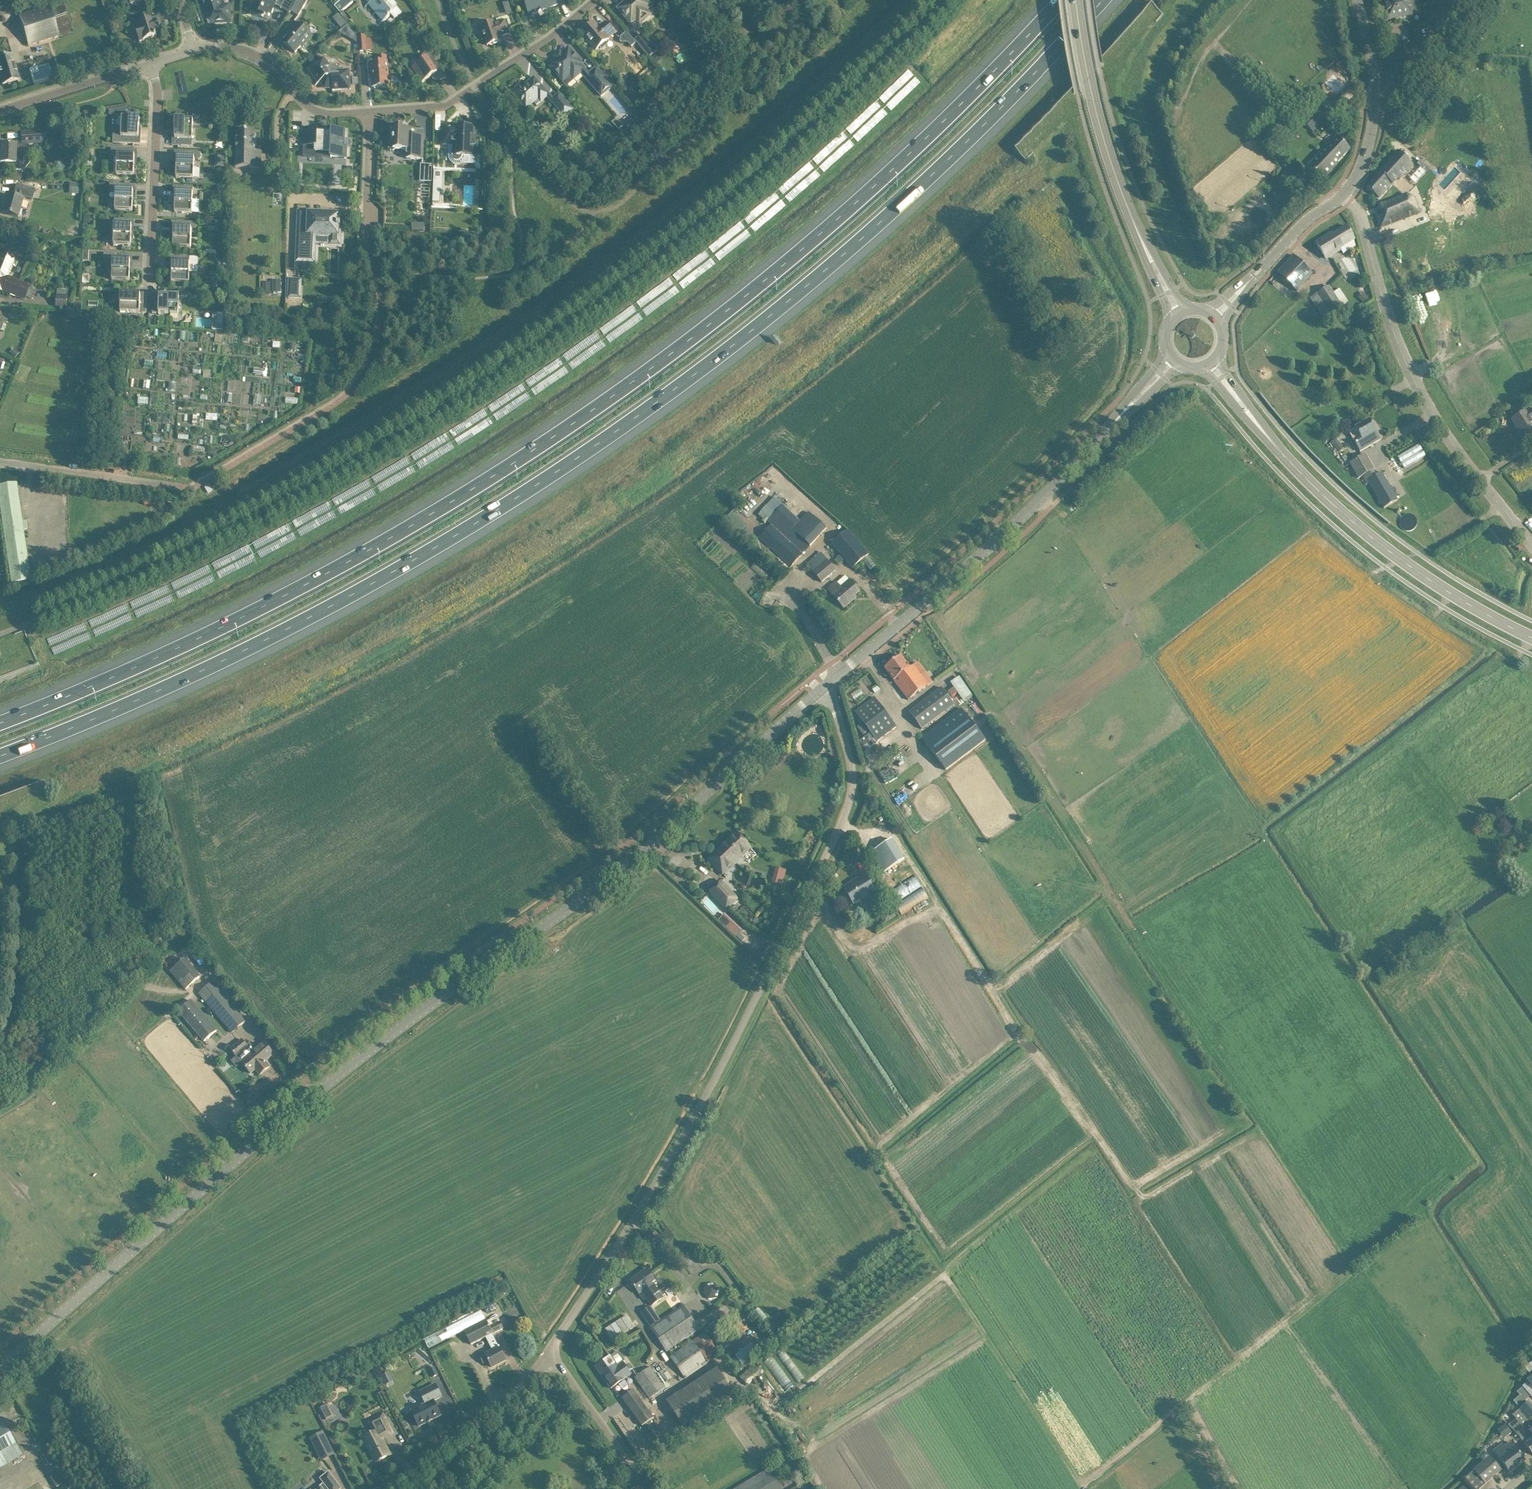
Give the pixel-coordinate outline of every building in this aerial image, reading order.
[(230,5),(221,6),(219,0),(202,0),(204,6),(206,6),(208,12),(206,12),(207,18),(214,23),(230,22),(230,5)] [(251,6),(253,7),(253,14),(263,18),(264,14),(269,16),(276,5),(281,8),(290,13),(291,12),(296,2),(293,0),(252,0),(251,6)] [(291,12),(298,16),(308,0),(298,0),(296,2),(291,12)] [(340,13),(353,3),(351,0),(342,0),(334,7),(340,13)] [(391,0),(366,0),(383,21),(391,15),(394,18),(401,12),(391,0)] [(555,0),(524,0),(529,17),(539,14),(537,10),(543,9),(543,10),(557,5),(555,0)] [(631,22),(636,18),(637,20),(642,20),(646,17),(646,12),(645,10),(650,6),(644,0),(624,0),(624,2),(626,3),(620,8),(631,22)] [(1419,0),(1384,0),(1387,16),(1395,15),(1395,18),(1421,13),(1419,0)] [(49,6),(18,15),(28,46),(59,36),(49,6)] [(139,39),(139,41),(157,36),(156,33),(160,32),(160,33),(161,33),(159,28),(162,27),(159,17),(134,24),(136,31),(135,33),(136,37),(139,39)] [(510,34),(505,20),(494,24),(494,22),(481,27),(487,46),(500,41),(499,37),(510,34)] [(581,33),(596,50),(599,47),(601,48),(603,49),(606,46),(606,43),(605,42),(609,39),(608,38),(614,33),(605,23),(599,28),(594,22),(589,26),(590,27),(587,30),(586,29),(581,33)] [(303,46),(312,36),(297,23),(292,30),(293,31),(283,43),(295,53),(302,45),(303,46)] [(348,25),(339,32),(357,42),(357,36),(348,25)] [(628,43),(631,47),(636,43),(635,42),(626,32),(620,37),(620,42),(628,43)] [(378,48),(378,34),(367,34),(368,48),(378,48)] [(635,42),(636,43),(648,57),(655,50),(642,35),(635,42)] [(359,52),(367,51),(366,36),(358,37),(359,52)] [(1393,49),(1396,60),(1406,57),(1403,46),(1393,49)] [(563,80),(570,74),(574,79),(581,73),(602,97),(613,87),(596,68),(588,74),(581,65),(582,64),(569,49),(562,55),(560,53),(555,57),(557,59),(550,65),(563,80)] [(419,57),(421,61),(412,67),(422,83),(431,77),(434,81),(436,81),(438,81),(440,81),(442,80),(444,79),(446,78),(429,51),(419,57)] [(19,80),(12,55),(0,58),(0,76),(3,84),(19,80)] [(388,76),(387,63),(386,57),(377,57),(378,63),(369,64),(369,74),(371,74),(372,88),(391,86),(390,76),(388,76)] [(1478,78),(1485,68),(1469,57),(1462,67),(1478,78)] [(350,89),(349,70),(339,71),(335,65),(328,66),(323,59),(310,68),(312,74),(318,83),(315,85),(320,82),(325,88),(332,87),(332,93),(333,93),(333,90),(341,90),(341,87),(350,87),(350,89)] [(1472,85),(1476,79),(1469,73),(1465,79),(1472,85)] [(1334,74),(1325,83),(1328,86),(1337,94),(1345,85),(1334,74)] [(512,92),(524,106),(531,99),(536,105),(549,95),(534,78),(528,83),(528,84),(523,89),(520,85),(512,92)] [(559,94),(551,101),(564,116),(572,109),(559,94)] [(624,111),(633,107),(627,95),(617,101),(620,105),(624,111)] [(1315,130),(1330,115),(1318,104),(1303,119),(1315,130)] [(643,115),(631,121),(637,132),(649,125),(643,115)] [(121,128),(113,128),(113,143),(141,144),(141,143),(137,143),(137,137),(139,137),(139,118),(122,117),(121,128)] [(193,120),(187,120),(175,119),(175,139),(176,139),(176,145),(172,145),(192,146),(193,120)] [(416,130),(412,130),(408,130),(403,124),(400,127),(391,126),(391,141),(389,142),(389,149),(390,151),(393,151),(395,150),(407,150),(406,159),(423,160),(424,136),(416,135),(416,130)] [(476,138),(476,129),(464,128),(464,131),(458,131),(458,126),(447,126),(446,135),(444,134),(443,144),(452,145),(452,156),(452,158),(454,160),(457,161),(460,161),(462,159),(462,156),(475,157),(476,147),(477,147),(478,145),(478,143),(478,141),(477,139),(476,138)] [(304,129),(303,145),(316,146),(315,152),(331,152),(331,158),(346,158),(347,147),(344,146),(345,131),(332,130),(332,134),(317,133),(317,130),(304,129)] [(44,136),(44,140),(45,140),(44,131),(21,132),(22,141),(27,141),(38,140),(38,137),(44,136)] [(255,151),(255,131),(236,131),(235,168),(261,168),(262,151),(255,151)] [(1337,138),(1326,149),(1325,149),(1308,167),(1321,179),(1349,150),(1337,138)] [(22,170),(22,159),(26,155),(27,141),(22,141),(18,141),(16,144),(16,145),(1,145),(0,161),(0,163),(7,163),(7,170),(22,170)] [(138,150),(111,149),(111,156),(117,156),(116,175),(134,176),(135,156),(133,156),(134,150),(138,150)] [(200,159),(201,152),(175,151),(175,152),(179,152),(178,158),(177,158),(176,177),(194,178),(194,159),(200,159)] [(1379,198),(1397,178),(1399,180),(1413,165),(1397,151),(1378,172),(1380,173),(1367,187),(1379,198)] [(420,182),(431,182),(432,165),(421,165),(420,182)] [(75,178),(74,188),(86,189),(87,179),(75,178)] [(434,180),(433,202),(440,203),(440,195),(441,195),(442,180),(434,180)] [(136,185),(110,184),(110,191),(116,191),(115,210),(133,211),(133,191),(132,191),(132,185),(136,185)] [(1442,214),(1471,202),(1464,184),(1435,195),(1442,214)] [(32,198),(34,190),(17,185),(15,193),(16,194),(15,197),(6,195),(1,213),(18,217),(23,200),(21,199),(22,195),(32,198)] [(192,213),(193,187),(173,186),(173,187),(177,187),(177,193),(175,193),(174,212),(192,213)] [(1508,196),(1519,193),(1518,187),(1507,189),(1508,196)] [(1376,213),(1380,228),(1420,215),(1415,200),(1409,202),(1407,196),(1390,202),(1380,205),(1382,211),(1376,213)] [(452,207),(451,199),(440,200),(441,207),(452,207)] [(336,214),(318,213),(318,211),(309,211),(309,213),(299,212),(299,219),(298,219),(296,261),(314,262),(315,234),(330,235),(330,241),(333,244),(337,244),(340,241),(340,223),(338,223),(339,215),(336,215),(336,214)] [(135,220),(115,219),(113,245),(131,246),(132,226),(130,226),(131,220),(135,220)] [(196,229),(196,222),(172,221),(172,222),(176,222),(175,228),(174,228),(173,247),(191,248),(191,229),(196,229)] [(71,223),(68,234),(75,236),(76,234),(78,226),(78,225),(71,223)] [(1316,243),(1326,259),(1341,250),(1340,248),(1346,244),(1354,239),(1346,226),(1332,235),(1331,234),(1316,243)] [(30,285),(7,277),(15,257),(0,251),(0,290),(2,291),(24,300),(25,296),(28,297),(31,290),(28,289),(30,285)] [(133,255),(104,253),(104,262),(113,262),(112,280),(130,281),(130,261),(129,261),(129,255),(133,255)] [(1293,255),(1277,273),(1296,291),(1313,273),(1293,255)] [(170,256),(170,257),(174,257),(174,263),(172,263),(172,274),(172,282),(189,283),(190,272),(198,272),(198,257),(190,257),(170,256)] [(277,288),(287,289),(287,277),(278,277),(278,279),(270,279),(270,290),(277,290),(277,288)] [(287,297),(301,298),(301,279),(288,278),(287,297)] [(1347,285),(1341,289),(1348,301),(1354,297),(1347,285)] [(1325,317),(1342,306),(1329,286),(1311,298),(1325,317)] [(121,294),(120,312),(146,313),(147,293),(146,293),(146,297),(140,297),(141,295),(121,294)] [(153,293),(152,313),(178,314),(179,297),(159,296),(159,297),(154,297),(154,293),(153,293)] [(56,307),(67,308),(68,296),(57,295),(56,307)] [(213,324),(212,331),(223,332),(224,315),(218,315),(218,324),(213,324)] [(1449,334),(1433,338),(1435,345),(1451,340),(1449,334)] [(150,385),(159,385),(159,376),(150,376),(150,385)] [(300,383),(298,390),(307,391),(308,384),(300,383)] [(262,393),(261,402),(274,402),(274,394),(262,393)] [(156,404),(157,396),(147,394),(145,401),(156,404)] [(1516,427),(1519,432),(1518,433),(1525,445),(1531,440),(1531,422),(1531,421),(1531,420),(1531,409),(1526,413),(1525,411),(1512,420),(1516,427)] [(1376,432),(1369,420),(1349,432),(1360,452),(1380,440),(1375,432),(1376,432)] [(1331,443),(1339,453),(1343,450),(1335,440),(1331,443)] [(1421,451),(1429,447),(1426,442),(1418,446),(1421,451)] [(1416,448),(1406,453),(1411,462),(1421,457),(1416,448)] [(1366,455),(1350,464),(1358,478),(1374,469),(1366,455)] [(1384,508),(1398,500),(1381,472),(1368,480),(1384,508)] [(11,582),(30,580),(16,483),(0,485),(0,508),(11,582)] [(771,525),(759,538),(791,567),(803,555),(802,554),(809,546),(810,547),(826,529),(809,513),(800,522),(783,506),(768,522),(771,525)] [(832,544),(853,568),(869,555),(848,530),(832,544)] [(807,565),(822,582),(829,576),(836,571),(821,553),(807,565)] [(760,571),(768,570),(767,560),(759,561),(760,571)] [(844,608),(854,600),(852,598),(860,591),(850,580),(849,581),(845,576),(837,583),(836,582),(828,589),(833,595),(844,608)] [(885,668),(909,700),(931,681),(925,673),(922,676),(913,665),(910,668),(901,656),(885,668)] [(909,713),(922,729),(954,704),(942,688),(909,713)] [(860,742),(866,750),(896,727),(874,697),(854,711),(860,719),(854,723),(866,737),(860,742)] [(922,738),(946,771),(984,743),(960,709),(922,738)] [(736,833),(719,849),(720,850),(709,859),(708,859),(723,874),(720,871),(738,854),(741,857),(751,848),(736,833)] [(884,873),(904,860),(892,839),(871,852),(884,873)] [(787,872),(774,868),(770,884),(783,888),(787,872)] [(871,897),(877,893),(865,874),(843,888),(854,904),(869,895),(871,897)] [(709,892),(726,910),(738,899),(721,881),(709,892)] [(170,972),(185,990),(201,977),(186,959),(170,972)] [(231,1034),(247,1022),(214,982),(199,993),(231,1034)] [(202,1042),(217,1032),(191,1000),(178,1013),(202,1042)] [(265,1043),(253,1053),(242,1040),(231,1050),(237,1057),(238,1057),(242,1062),(242,1063),(251,1073),(255,1070),(260,1075),(269,1067),(265,1062),(274,1054),(265,1043)] [(634,1287),(644,1300),(647,1298),(652,1305),(663,1298),(658,1292),(661,1290),(647,1269),(641,1273),(642,1275),(639,1277),(638,1276),(630,1281),(634,1286),(634,1287)] [(667,1352),(700,1330),(684,1306),(651,1327),(667,1352)] [(659,1320),(650,1307),(642,1313),(651,1326),(659,1320)] [(503,1328),(500,1323),(500,1321),(499,1322),(497,1317),(487,1322),(486,1320),(481,1311),(424,1340),(429,1349),(447,1339),(464,1331),(471,1344),(486,1337),(493,1351),(486,1355),(485,1354),(480,1356),(483,1363),(488,1361),(491,1367),(506,1360),(499,1346),(498,1346),(492,1334),(503,1328)] [(612,1339),(633,1326),(627,1316),(606,1329),(612,1339)] [(718,1354),(703,1333),(669,1356),(684,1377),(718,1354)] [(611,1388),(631,1374),(623,1363),(617,1367),(610,1356),(596,1366),(601,1374),(602,1373),(604,1376),(603,1377),(611,1388)] [(761,1374),(754,1365),(739,1377),(746,1386),(761,1374)] [(666,1399),(682,1425),(735,1393),(718,1366),(666,1399)] [(428,1370),(432,1378),(438,1375),(434,1367),(428,1370)] [(649,1396),(650,1398),(666,1388),(651,1367),(636,1377),(649,1396)] [(420,1392),(426,1404),(415,1409),(412,1411),(419,1426),(424,1424),(427,1423),(433,1419),(441,1415),(433,1401),(442,1396),(436,1384),(420,1392)] [(1514,1401),(1519,1406),(1529,1397),(1522,1388),(1517,1392),(1520,1396),(1514,1401)] [(622,1398),(642,1426),(650,1420),(654,1418),(634,1390),(630,1392),(622,1398)] [(1521,1425),(1521,1424),(1523,1428),(1531,1433),(1531,1434),(1531,1406),(1528,1402),(1512,1415),(1520,1424),(1521,1425)] [(330,1410),(327,1404),(319,1407),(322,1413),(330,1410)] [(382,1438),(393,1433),(388,1424),(387,1422),(386,1422),(385,1420),(386,1419),(383,1414),(368,1422),(373,1434),(368,1436),(363,1439),(368,1449),(375,1462),(376,1462),(379,1460),(390,1455),(382,1438)] [(22,1456),(3,1424),(0,1426),(0,1469),(22,1456)] [(1505,1424),(1500,1429),(1506,1436),(1512,1432),(1505,1424)] [(1531,1433),(1523,1428),(1521,1424),(1521,1425),(1520,1424),(1512,1430),(1520,1437),(1519,1438),(1525,1445),(1531,1454),(1531,1434),(1531,1433)] [(331,1447),(323,1432),(310,1438),(318,1454),(331,1447)] [(1510,1472),(1525,1461),(1511,1443),(1496,1454),(1510,1472)] [(1490,1455),(1466,1477),(1476,1488),(1480,1488),(1502,1470),(1490,1455)] [(769,1470),(736,1488),(780,1488),(769,1470)] [(341,1488),(329,1473),(321,1479),(324,1484),(320,1487),(321,1488),(319,1488),(340,1488),(341,1488)] [(55,1474),(50,1477),(56,1487),(61,1484),(55,1474)]
